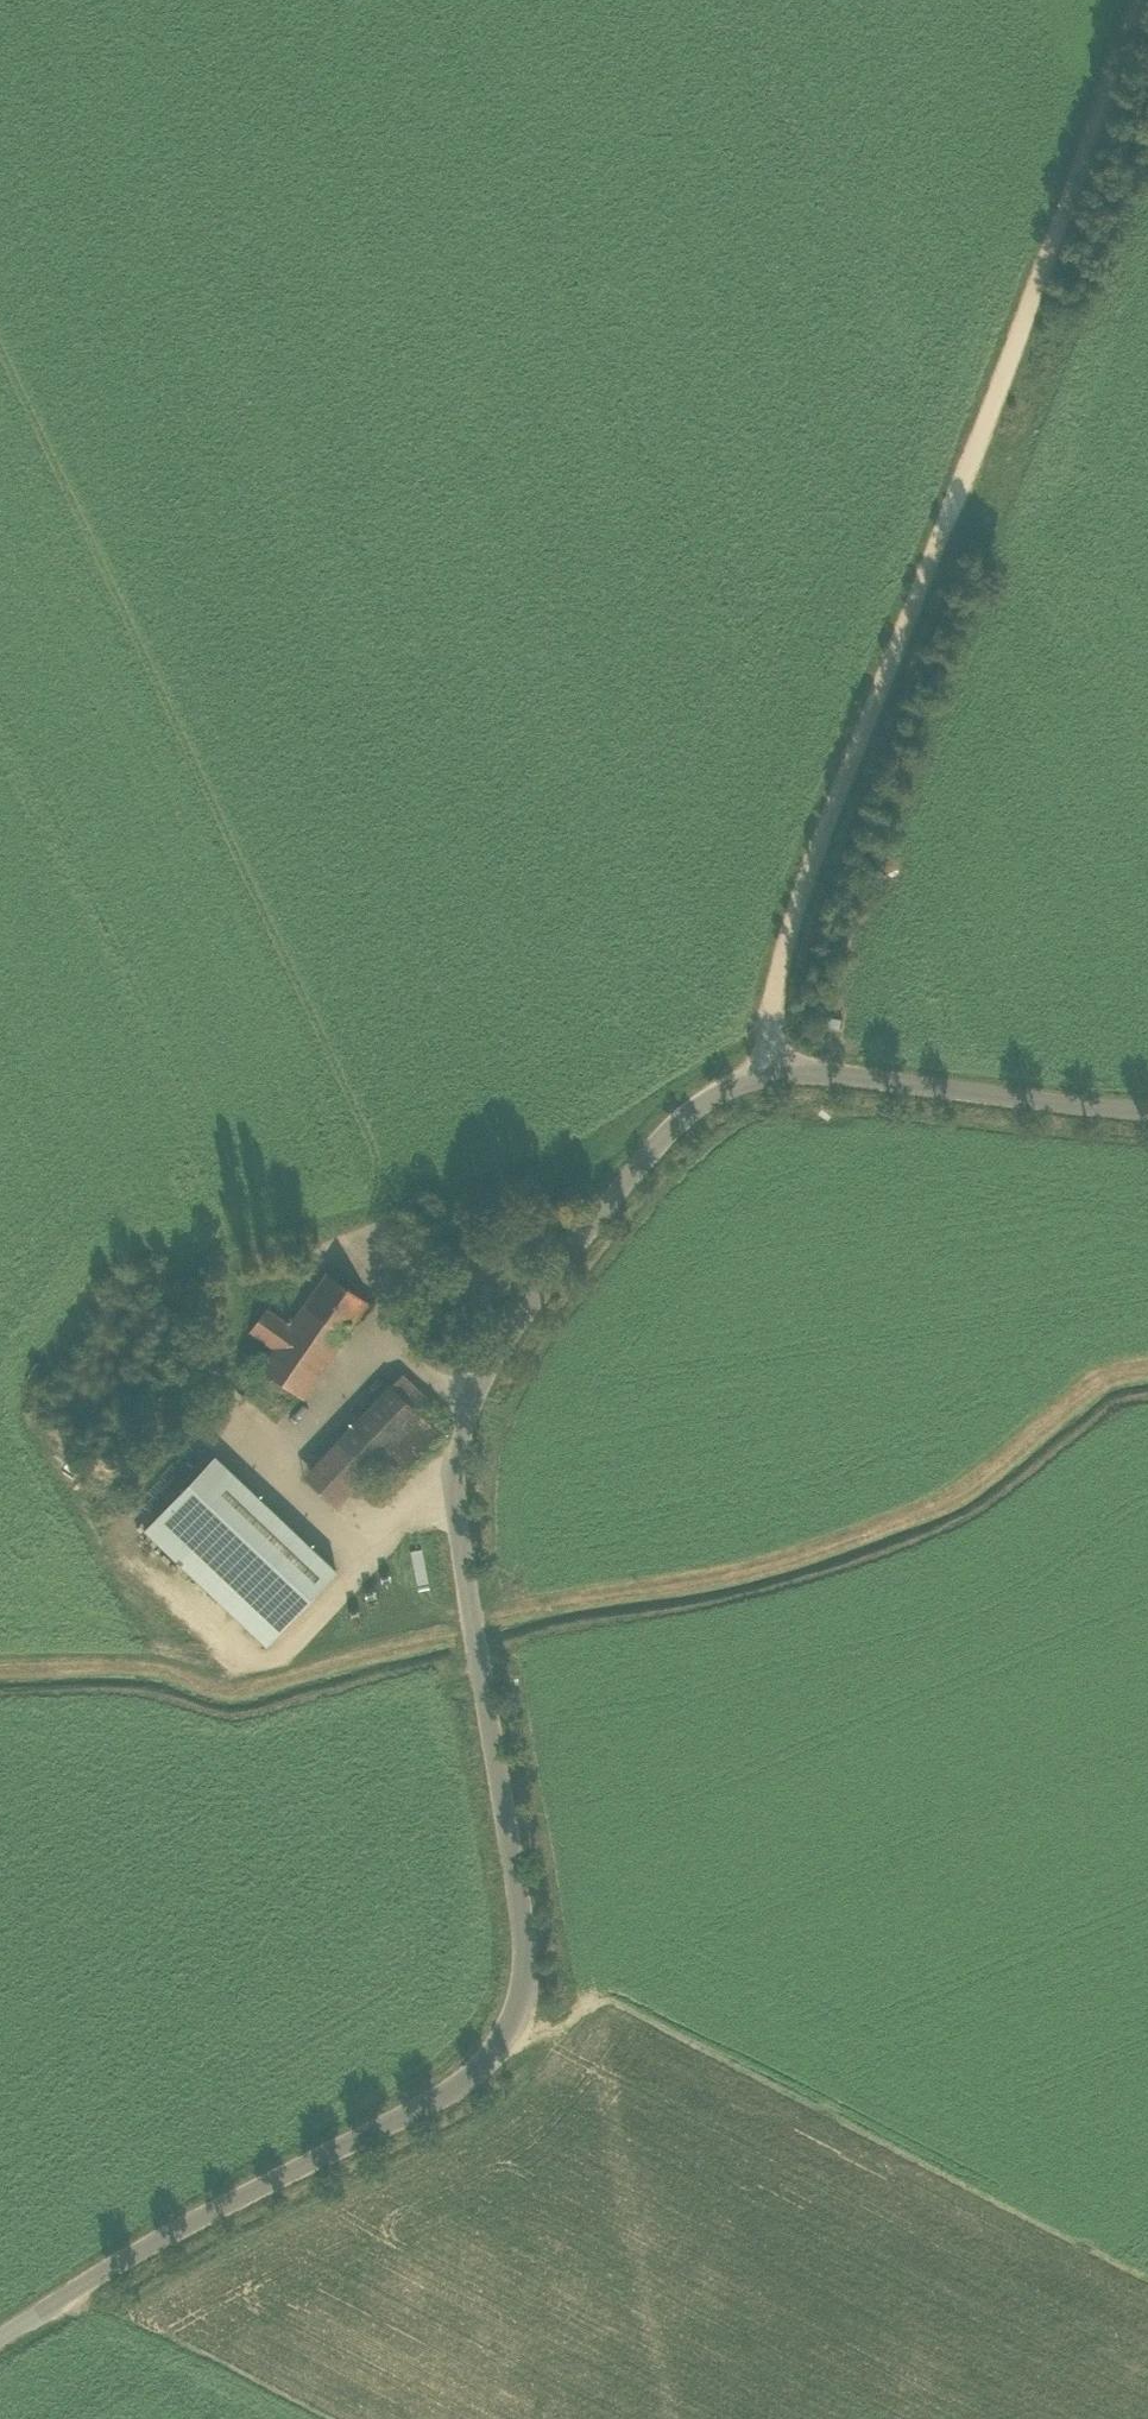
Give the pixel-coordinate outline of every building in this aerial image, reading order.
[(367,1302),(325,1274),(293,1324),(269,1308),(250,1331),(275,1348),(260,1369),(302,1397),(367,1302)] [(368,1470),(421,1414),(432,1401),(402,1374),(331,1448),(340,1457),(347,1450),(368,1470)] [(216,1455),(169,1505),(292,1620),(339,1570),(216,1455)]
